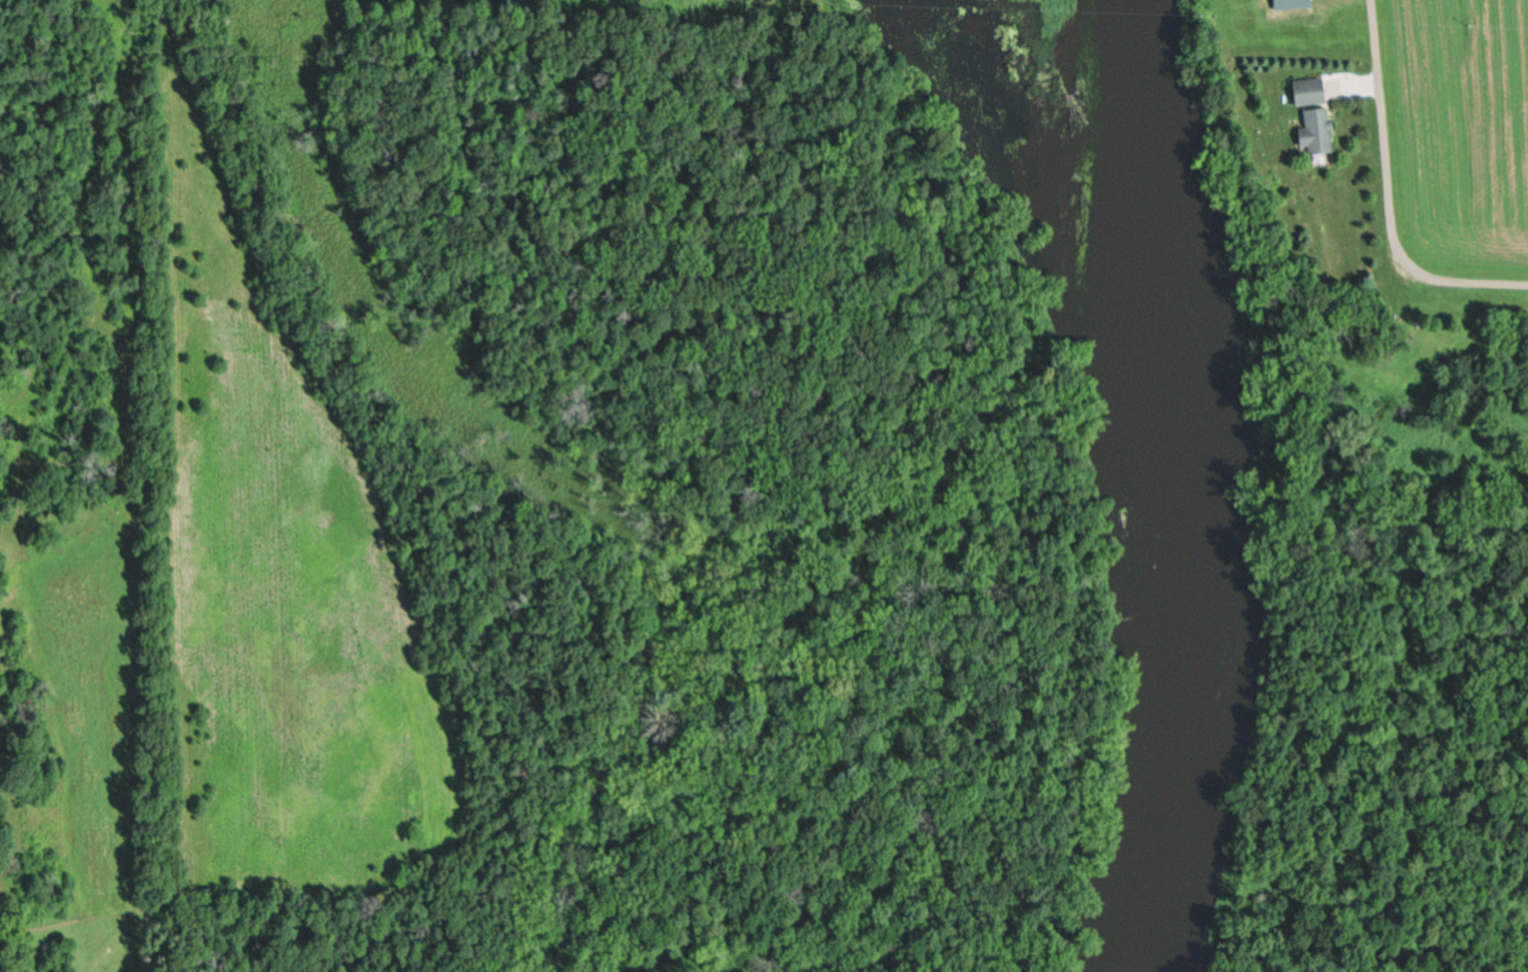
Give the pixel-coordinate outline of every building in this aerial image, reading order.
[(1295,81),(1326,77),(1329,100),(1298,104),(1295,81)] [(1331,107),(1338,151),(1312,155),(1305,111),(1331,107)]
